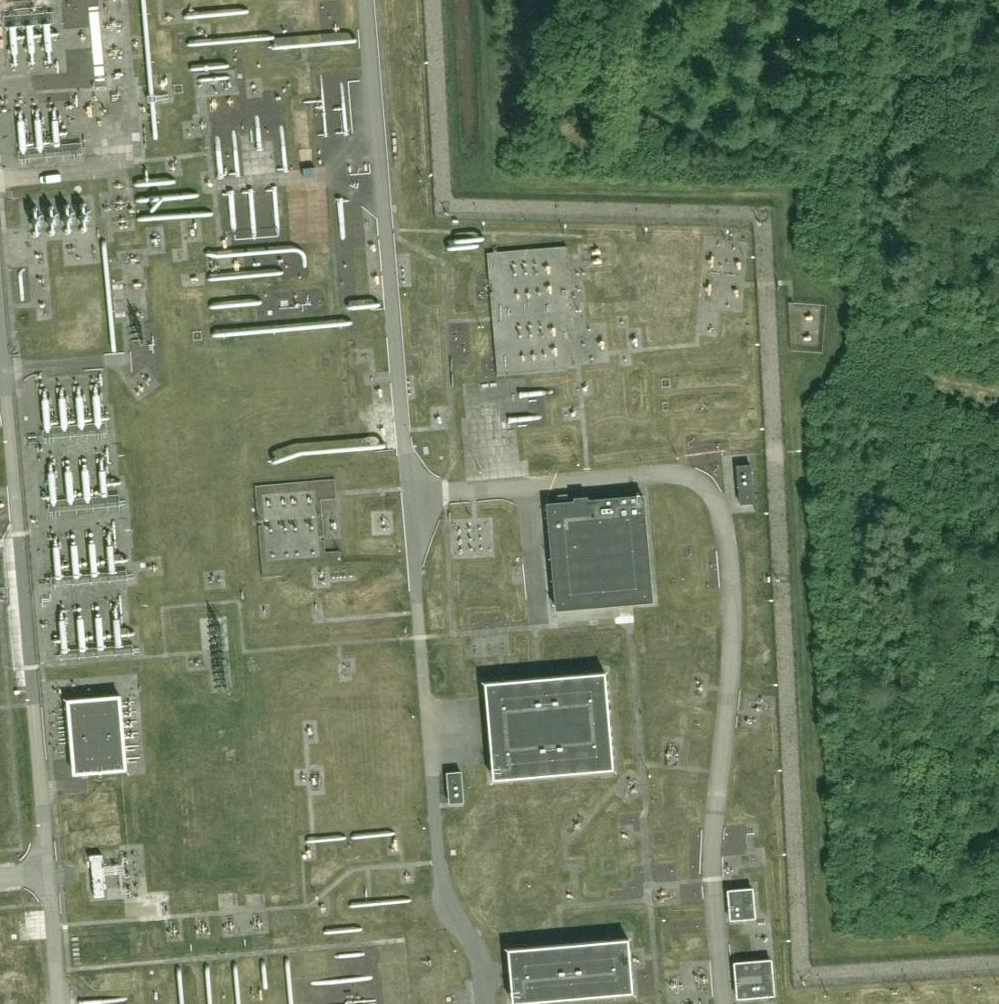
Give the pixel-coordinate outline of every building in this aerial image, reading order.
[(244,73),(205,75),(206,96),(245,93),(244,73)] [(744,296),(736,245),(715,248),(723,299),(744,296)] [(581,329),(576,251),(507,255),(509,280),(519,279),(520,294),(509,294),(509,305),(531,304),(532,320),(567,318),(567,330),(581,329)] [(526,329),(522,312),(500,317),(503,334),(526,329)] [(504,370),(565,371),(566,356),(505,355),(504,370)] [(52,430),(77,431),(79,400),(53,398),(52,430)] [(57,514),(120,508),(116,453),(53,458),(57,514)] [(750,468),(736,469),(739,507),(753,506),(750,468)] [(546,503),(556,611),(654,602),(645,494),(589,499),(589,496),(574,497),(574,500),(546,503)] [(273,561),(327,558),(324,495),(270,497),(273,561)] [(485,682),(493,780),(614,769),(605,672),(485,682)] [(121,695),(66,700),(73,775),(128,771),(121,695)] [(450,808),(466,806),(463,775),(447,777),(450,808)] [(91,855),(95,897),(105,897),(101,855),(91,855)] [(756,919),(754,888),(727,890),(730,921),(756,919)] [(628,939),(508,949),(513,1003),(634,993),(628,939)] [(772,959),(733,962),(737,999),(776,996),(772,959)]
